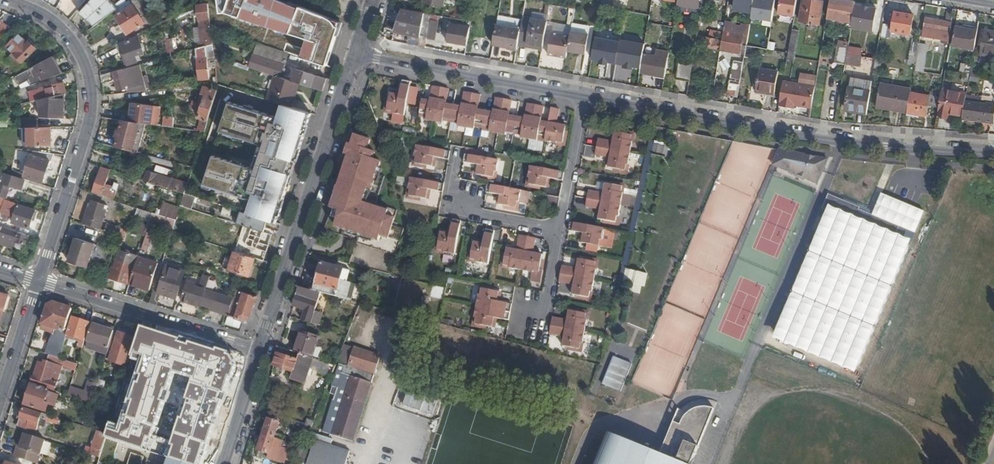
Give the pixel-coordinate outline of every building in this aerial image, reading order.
[(118,10),(115,5),(113,3),(110,0),(93,0),(80,14),(94,27),(114,12),(118,10)] [(115,5),(118,10),(128,2),(126,0),(123,0),(115,5)] [(282,0),(274,23),(305,33),(307,24),(312,12),(282,0)] [(600,8),(607,10),(609,0),(602,0),(600,8)] [(677,5),(701,9),(702,0),(677,0),(677,5)] [(733,8),(752,12),(753,10),(754,0),(735,0),(733,8)] [(753,10),(752,12),(751,20),(772,23),(775,0),(754,0),(753,10)] [(778,15),(795,17),(798,0),(781,0),(778,15)] [(814,0),(803,0),(800,20),(806,21),(806,25),(815,27),(816,23),(819,24),(823,2),(814,0)] [(844,0),(830,0),(827,17),(852,22),(855,2),(844,0)] [(133,7),(130,1),(128,2),(118,10),(114,12),(117,17),(133,7)] [(212,29),(209,5),(199,7),(200,21),(203,21),(204,27),(194,28),(196,43),(194,43),(196,50),(197,49),(214,45),(212,29)] [(880,9),(858,5),(854,27),(860,28),(861,23),(876,26),(877,17),(879,17),(880,9)] [(134,6),(133,7),(117,17),(128,35),(145,24),(134,6)] [(414,24),(413,35),(420,36),(424,14),(408,11),(401,10),(393,31),(402,34),(406,23),(414,24)] [(913,15),(895,11),(891,31),(910,34),(913,15)] [(951,20),(953,12),(946,11),(945,18),(951,20)] [(420,36),(418,46),(425,47),(426,39),(430,20),(431,15),(424,14),(420,36)] [(518,42),(543,46),(545,37),(547,22),(522,17),(520,30),(518,42)] [(950,27),(951,23),(925,18),(922,36),(948,41),(950,27)] [(275,25),(263,21),(263,23),(250,20),(245,34),(258,38),(257,40),(269,44),(275,25)] [(430,20),(426,39),(436,41),(438,29),(439,27),(440,22),(430,20)] [(723,32),(722,38),(720,48),(740,52),(743,35),(748,36),(748,32),(749,31),(734,28),(734,23),(725,21),(723,32)] [(459,45),(466,47),(470,27),(459,25),(449,23),(446,43),(454,45),(454,47),(458,48),(459,45)] [(495,26),(492,45),(508,47),(517,49),(518,42),(520,30),(511,28),(496,25),(495,26)] [(977,31),(955,27),(954,34),(952,45),(974,49),(976,36),(977,31)] [(798,30),(792,29),(788,53),(787,57),(793,58),(798,30)] [(984,29),(979,54),(993,56),(993,31),(984,29)] [(570,35),(567,50),(585,53),(589,33),(571,30),(571,31),(570,35)] [(709,30),(708,36),(722,38),(723,32),(709,30)] [(548,54),(566,57),(567,52),(567,50),(570,35),(552,31),(548,54)] [(19,35),(7,47),(23,63),(37,49),(35,48),(37,46),(32,42),(31,44),(30,42),(28,44),(19,35)] [(145,53),(139,35),(130,39),(130,41),(117,46),(120,55),(125,54),(128,65),(138,62),(136,56),(145,53)] [(413,35),(411,44),(418,46),(420,36),(413,35)] [(717,49),(719,39),(699,35),(698,45),(703,46),(703,47),(717,49)] [(620,42),(596,38),(592,61),(598,62),(598,64),(608,66),(608,64),(616,66),(620,42)] [(645,44),(620,40),(620,42),(616,66),(623,67),(622,69),(633,71),(633,69),(640,70),(641,68),(643,54),(645,44)] [(282,78),(289,54),(276,50),(259,44),(252,66),(263,70),(263,72),(277,77),(282,78)] [(917,52),(915,66),(914,70),(922,72),(925,52),(926,45),(919,44),(918,49),(917,52)] [(209,66),(217,65),(215,56),(214,45),(197,49),(201,80),(210,79),(209,66)] [(847,47),(837,46),(835,56),(845,58),(847,47)] [(857,48),(847,46),(846,53),(846,54),(856,56),(857,48)] [(640,70),(640,72),(664,76),(666,66),(667,58),(643,54),(641,68),(640,70)] [(856,56),(846,54),(845,63),(861,66),(863,57),(856,56)] [(52,57),(15,77),(19,85),(20,85),(22,89),(34,84),(60,75),(61,74),(52,57)] [(869,70),(872,59),(864,57),(861,68),(869,70)] [(691,68),(691,65),(679,63),(676,78),(689,81),(691,68)] [(102,75),(103,84),(116,80),(119,91),(144,84),(139,65),(102,75)] [(776,72),(758,69),(754,92),(773,96),(776,72)] [(324,92),(327,80),(297,70),(293,82),(300,84),(324,92)] [(727,93),(738,95),(741,74),(732,72),(727,93)] [(300,84),(293,82),(282,78),(277,77),(269,100),(272,101),(284,105),(289,107),(292,108),(300,84)] [(851,78),(849,87),(856,88),(869,90),(871,82),(851,78)] [(403,116),(410,82),(402,80),(399,94),(390,93),(386,109),(396,111),(395,115),(403,116)] [(781,91),(778,106),(793,108),(793,105),(811,108),(813,96),(814,87),(783,81),(781,91)] [(891,108),(907,111),(910,92),(911,88),(879,83),(875,108),(890,110),(891,108)] [(33,101),(51,97),(64,93),(66,93),(64,84),(41,89),(41,90),(35,91),(36,97),(33,97),(33,101)] [(427,122),(434,123),(441,87),(434,86),(431,101),(422,99),(419,116),(428,118),(427,122)] [(205,132),(214,106),(219,91),(205,87),(202,95),(207,96),(203,108),(200,108),(200,110),(202,111),(199,118),(204,120),(200,131),(205,132)] [(442,121),(451,123),(455,105),(446,103),(448,89),(441,87),(434,123),(441,125),(442,121)] [(869,98),(870,91),(869,90),(856,88),(849,87),(846,108),(867,112),(869,98)] [(20,92),(23,103),(33,101),(33,97),(31,89),(20,92)] [(940,98),(941,91),(930,89),(929,96),(940,98)] [(966,94),(941,90),(941,91),(940,98),(938,107),(937,115),(936,116),(947,118),(948,113),(962,116),(963,113),(964,102),(966,94)] [(459,127),(466,128),(473,94),(466,92),(463,106),(455,105),(451,123),(460,124),(459,127)] [(927,106),(938,107),(940,98),(929,96),(910,92),(907,111),(907,113),(925,116),(927,106)] [(64,93),(51,97),(50,105),(45,105),(45,110),(44,117),(63,118),(64,93)] [(483,128),(486,111),(478,109),(481,95),(473,94),(466,128),(473,130),(474,127),(483,128)] [(498,134),(504,100),(496,98),(494,112),(486,111),(483,128),(489,130),(490,133),(498,134)] [(514,134),(517,117),(509,115),(512,101),(504,100),(498,134),(505,136),(505,132),(514,134)] [(966,118),(993,122),(993,104),(986,103),(986,105),(978,104),(968,102),(966,118)] [(128,113),(127,121),(146,124),(148,124),(151,106),(132,103),(131,111),(131,114),(128,113)] [(289,107),(284,105),(280,119),(231,104),(223,131),(266,145),(258,171),(214,157),(205,186),(252,201),(248,214),(268,220),(277,223),(312,114),(292,108),(289,107)] [(526,119),(523,118),(520,135),(523,136),(522,140),(530,141),(537,106),(529,104),(526,119)] [(545,107),(537,106),(530,141),(538,143),(538,139),(546,141),(550,123),(542,122),(545,107)] [(557,125),(561,110),(553,109),(550,123),(546,141),(546,144),(554,145),(554,142),(564,144),(567,128),(557,125)] [(520,135),(523,118),(517,117),(514,134),(520,135)] [(29,128),(38,128),(38,119),(20,120),(21,128),(29,128)] [(120,148),(142,154),(146,124),(127,121),(124,121),(122,132),(120,132),(119,139),(121,139),(120,148)] [(51,128),(38,128),(29,128),(30,145),(52,144),(51,128)] [(346,153),(347,154),(342,171),(331,208),(340,211),(336,226),(366,235),(378,239),(380,235),(386,236),(391,217),(384,215),(385,211),(367,204),(379,164),(372,161),(375,151),(368,148),(370,138),(354,133),(351,143),(349,142),(346,153)] [(597,148),(630,154),(632,144),(629,143),(631,137),(615,134),(613,144),(599,141),(597,148)] [(409,138),(401,137),(400,147),(407,148),(409,138)] [(821,185),(830,163),(782,144),(773,167),(821,185)] [(668,157),(670,148),(654,145),(652,153),(668,157)] [(449,160),(450,153),(416,146),(414,157),(417,157),(415,163),(432,167),(434,157),(449,160)] [(628,165),(630,154),(597,148),(596,155),(611,158),(609,167),(625,170),(626,165),(628,165)] [(12,171),(10,175),(24,179),(24,176),(44,182),(51,160),(50,160),(52,153),(33,151),(32,155),(31,155),(25,174),(18,172),(12,171)] [(498,161),(465,155),(464,162),(478,164),(476,175),(492,178),(494,170),(496,171),(498,161)] [(172,176),(174,171),(156,165),(155,171),(172,176)] [(107,184),(111,170),(102,167),(94,192),(115,199),(117,192),(113,190),(114,187),(107,184)] [(563,181),(565,174),(533,168),(531,179),(534,179),(532,185),(547,188),(550,178),(563,181)] [(0,171),(0,194),(7,196),(11,185),(25,189),(28,180),(24,179),(10,175),(0,171)] [(168,188),(186,194),(189,183),(173,178),(172,179),(148,171),(144,181),(168,188)] [(444,184),(410,178),(408,189),(411,190),(410,195),(426,198),(428,189),(442,192),(444,184)] [(507,206),(510,189),(488,185),(487,192),(502,195),(500,205),(507,206)] [(588,200),(621,206),(623,196),(620,195),(621,188),(605,185),(603,195),(589,193),(588,200)] [(527,192),(510,189),(507,206),(515,207),(516,201),(525,202),(527,192)] [(182,205),(191,209),(195,197),(186,194),(182,205)] [(548,203),(558,204),(559,197),(549,196),(548,203)] [(925,213),(883,196),(874,216),(916,234),(925,213)] [(0,197),(0,219),(4,208),(11,210),(14,202),(0,197)] [(619,217),(621,206),(588,200),(586,208),(601,210),(599,220),(615,223),(616,216),(619,217)] [(104,209),(105,205),(95,202),(95,204),(92,204),(91,205),(90,204),(84,223),(101,229),(107,210),(104,209)] [(177,220),(181,208),(164,202),(160,215),(177,220)] [(18,205),(15,214),(12,223),(29,228),(35,210),(18,205)] [(152,213),(139,209),(136,218),(149,223),(152,213)] [(911,246),(827,211),(776,333),(860,368),(911,246)] [(174,228),(177,220),(160,215),(153,212),(149,226),(148,229),(154,231),(157,223),(174,228)] [(237,224),(265,232),(268,220),(248,214),(247,214),(241,212),(237,224)] [(457,254),(463,222),(454,220),(453,228),(451,234),(442,233),(439,247),(445,248),(444,252),(457,254)] [(602,241),(604,229),(571,223),(569,231),(583,234),(581,242),(598,246),(599,241),(602,241)] [(119,236),(122,228),(108,224),(105,231),(119,236)] [(140,233),(146,235),(148,229),(149,226),(143,224),(140,233)] [(15,248),(17,242),(24,244),(27,234),(19,232),(19,234),(2,229),(3,227),(0,226),(0,243),(15,248)] [(127,230),(122,228),(119,236),(117,244),(122,246),(127,230)] [(489,261),(495,232),(487,231),(484,245),(475,244),(472,255),(479,256),(478,259),(489,261)] [(155,234),(150,232),(144,249),(149,251),(155,234)] [(97,244),(77,237),(69,262),(89,268),(97,244)] [(522,271),(528,239),(521,238),(518,252),(509,250),(505,266),(511,267),(511,269),(522,271)] [(535,241),(528,239),(522,271),(533,274),(534,271),(540,272),(543,257),(532,255),(535,241)] [(269,262),(272,252),(244,242),(243,245),(248,247),(245,254),(269,262)] [(139,257),(139,256),(121,250),(115,268),(113,267),(110,277),(116,279),(113,288),(123,291),(126,282),(128,283),(128,282),(131,283),(139,257)] [(257,259),(238,253),(233,271),(251,277),(257,259)] [(159,263),(139,257),(131,283),(130,283),(150,290),(159,263)] [(561,274),(594,280),(596,270),(594,270),(595,264),(578,261),(576,270),(562,267),(561,274)] [(321,263),(318,274),(341,280),(343,269),(321,263)] [(155,289),(150,303),(158,305),(161,294),(177,299),(183,283),(182,282),(185,272),(168,267),(160,291),(155,289)] [(210,282),(213,271),(206,268),(203,278),(201,278),(199,287),(206,289),(208,281),(210,282)] [(312,291),(324,294),(351,301),(355,284),(341,280),(318,274),(316,274),(312,291)] [(592,292),(594,280),(561,274),(559,282),(573,285),(571,294),(588,297),(589,291),(592,292)] [(197,283),(189,281),(183,300),(200,306),(206,289),(199,287),(196,286),(197,283)] [(305,310),(302,320),(314,324),(324,294),(312,291),(300,287),(294,306),(305,310)] [(251,317),(258,296),(238,289),(229,315),(244,320),(251,317)] [(491,300),(492,291),(484,290),(482,296),(480,295),(479,297),(491,300)] [(489,308),(510,313),(512,305),(498,303),(500,293),(492,291),(491,300),(489,308)] [(478,306),(489,308),(491,300),(479,297),(478,306)] [(46,353),(50,355),(58,357),(67,327),(68,324),(73,309),(54,303),(48,306),(42,326),(42,327),(41,331),(54,335),(50,345),(49,345),(46,353)] [(487,318),(489,308),(478,306),(476,315),(487,318)] [(495,318),(509,321),(510,313),(489,308),(487,318),(485,326),(493,328),(495,318)] [(551,325),(584,332),(586,321),(584,320),(585,315),(568,312),(567,320),(552,318),(551,325)] [(477,324),(485,326),(487,318),(476,315),(475,318),(478,319),(477,324)] [(73,318),(71,325),(70,328),(67,335),(86,341),(91,324),(73,318)] [(108,354),(115,332),(116,328),(101,324),(100,327),(94,325),(88,341),(106,347),(104,353),(108,354)] [(581,343),(584,332),(551,325),(549,333),(563,336),(562,345),(578,348),(579,343),(581,343)] [(294,353),(312,358),(319,337),(302,331),(294,353)] [(108,354),(104,364),(109,365),(114,351),(129,356),(135,338),(120,333),(120,334),(115,332),(108,354)] [(131,362),(131,364),(145,368),(152,346),(148,345),(149,342),(139,339),(131,362)] [(188,352),(191,342),(184,340),(180,352),(167,348),(162,362),(165,363),(169,365),(178,367),(180,361),(183,362),(186,354),(187,354),(188,352)] [(106,347),(88,341),(87,348),(104,353),(106,347)] [(280,348),(274,366),(294,373),(292,378),(305,383),(313,359),(312,358),(294,353),(280,348)] [(375,373),(380,356),(354,348),(348,365),(375,373)] [(187,354),(173,395),(189,399),(209,406),(222,363),(188,352),(187,354)] [(58,357),(50,355),(48,362),(45,361),(44,364),(41,362),(39,367),(38,366),(32,383),(56,391),(58,382),(63,366),(76,371),(78,364),(71,362),(68,361),(58,357)] [(632,364),(615,357),(604,383),(621,390),(632,364)] [(353,441),(374,375),(340,365),(319,430),(353,441)] [(176,377),(169,374),(167,381),(174,383),(176,377)] [(115,415),(125,418),(137,384),(137,383),(126,380),(124,387),(116,410),(115,415)] [(68,395),(92,403),(98,385),(87,382),(84,391),(71,387),(68,395)] [(154,427),(165,431),(175,434),(198,441),(209,406),(189,399),(173,395),(150,387),(137,383),(137,384),(125,418),(154,427)] [(56,393),(32,384),(26,404),(47,412),(50,404),(52,405),(56,393)] [(715,405),(709,403),(701,403),(693,407),(687,412),(684,415),(681,420),(676,418),(671,428),(660,455),(612,437),(601,463),(691,463),(715,405)] [(48,414),(42,412),(42,414),(24,408),(22,415),(20,414),(18,418),(21,419),(19,425),(31,429),(31,428),(37,430),(39,424),(44,426),(46,420),(48,414)] [(48,414),(46,420),(57,423),(59,418),(48,414)] [(307,419),(305,426),(311,428),(314,422),(307,419)] [(269,420),(264,435),(275,438),(280,423),(269,420)] [(311,428),(305,426),(303,432),(297,430),(295,435),(302,438),(300,443),(305,444),(311,428)] [(101,457),(107,438),(108,434),(99,431),(91,454),(92,455),(98,457),(101,457)] [(175,434),(165,431),(162,439),(172,442),(175,434)] [(46,440),(25,433),(22,442),(20,441),(15,456),(36,463),(38,463),(46,440)] [(275,438),(264,435),(259,450),(270,454),(275,438)] [(103,463),(105,463),(112,463),(119,442),(107,438),(101,457),(99,462),(103,463)] [(182,462),(187,463),(194,463),(200,444),(181,438),(174,460),(182,462)] [(282,441),(275,438),(270,454),(269,458),(283,463),(288,449),(280,446),(282,441)] [(315,440),(307,463),(345,463),(349,452),(315,440)] [(290,463),(297,463),(303,448),(297,446),(290,463)] [(270,454),(259,450),(258,455),(269,458),(270,454)] [(144,458),(132,454),(129,463),(142,463),(144,458)]
